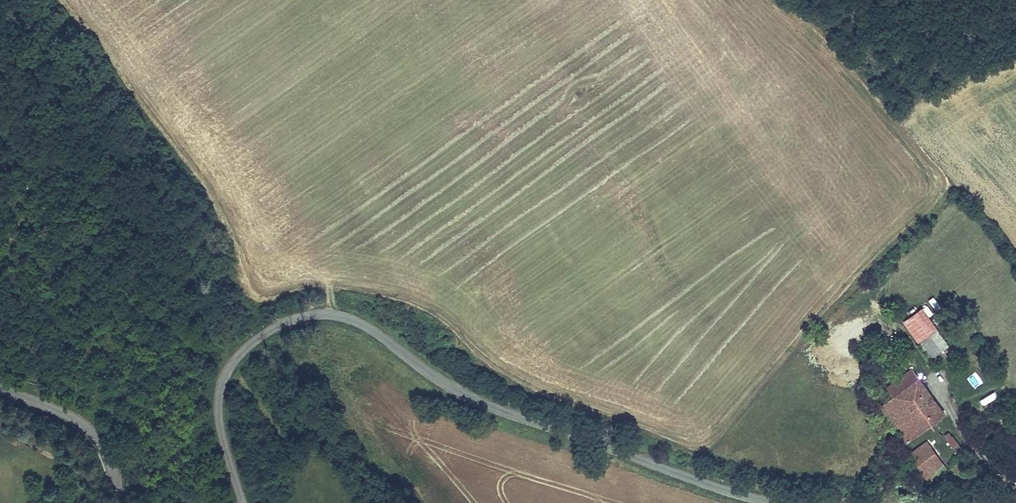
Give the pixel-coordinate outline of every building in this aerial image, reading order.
[(929,346),(933,351),(948,340),(928,314),(910,328),(926,348),(929,346)] [(948,340),(933,351),(944,365),(959,354),(948,340)] [(892,394),(899,403),(907,414),(932,396),(918,376),(892,394)] [(886,412),(913,448),(950,420),(932,396),(907,414),(899,403),(886,412)] [(948,444),(962,463),(971,456),(965,449),(962,452),(953,440),(948,444)] [(929,446),(917,455),(940,486),(952,477),(929,446)] [(952,477),(940,486),(943,490),(955,481),(952,477)]
